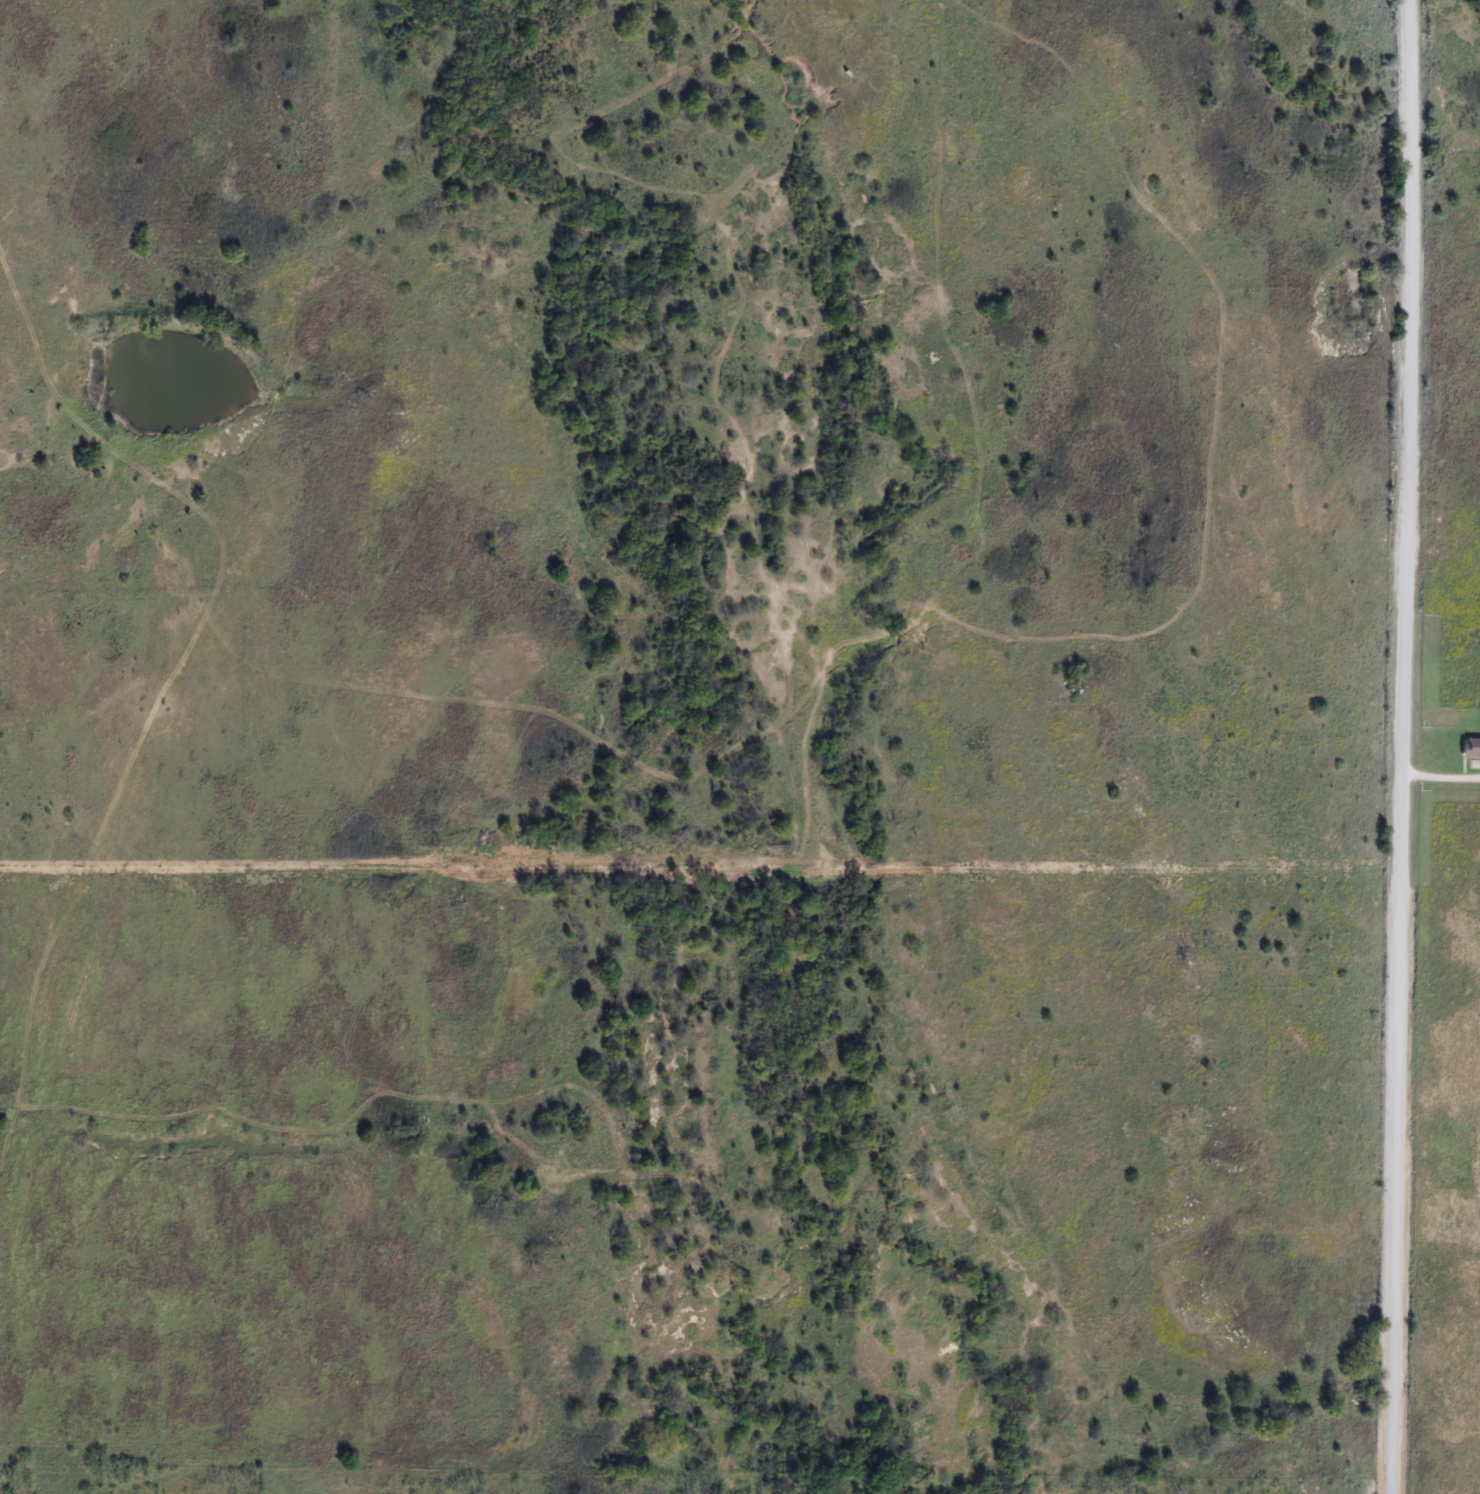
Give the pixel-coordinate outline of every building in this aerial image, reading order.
[(1456,739),(1456,757),(1479,757),(1479,739),(1456,739)]
